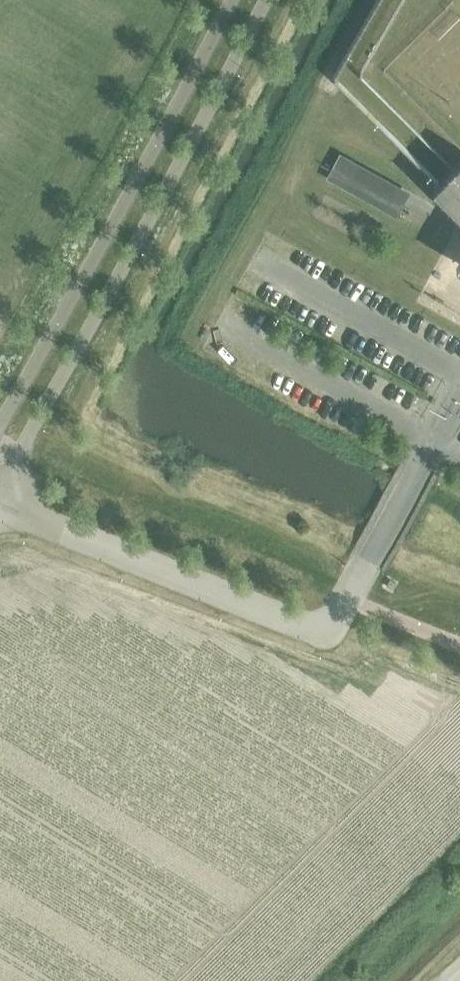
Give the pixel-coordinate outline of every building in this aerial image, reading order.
[(410,192),(338,153),(324,179),(396,218),(410,192)] [(453,170),(435,187),(459,216),(459,162),(453,170)]
